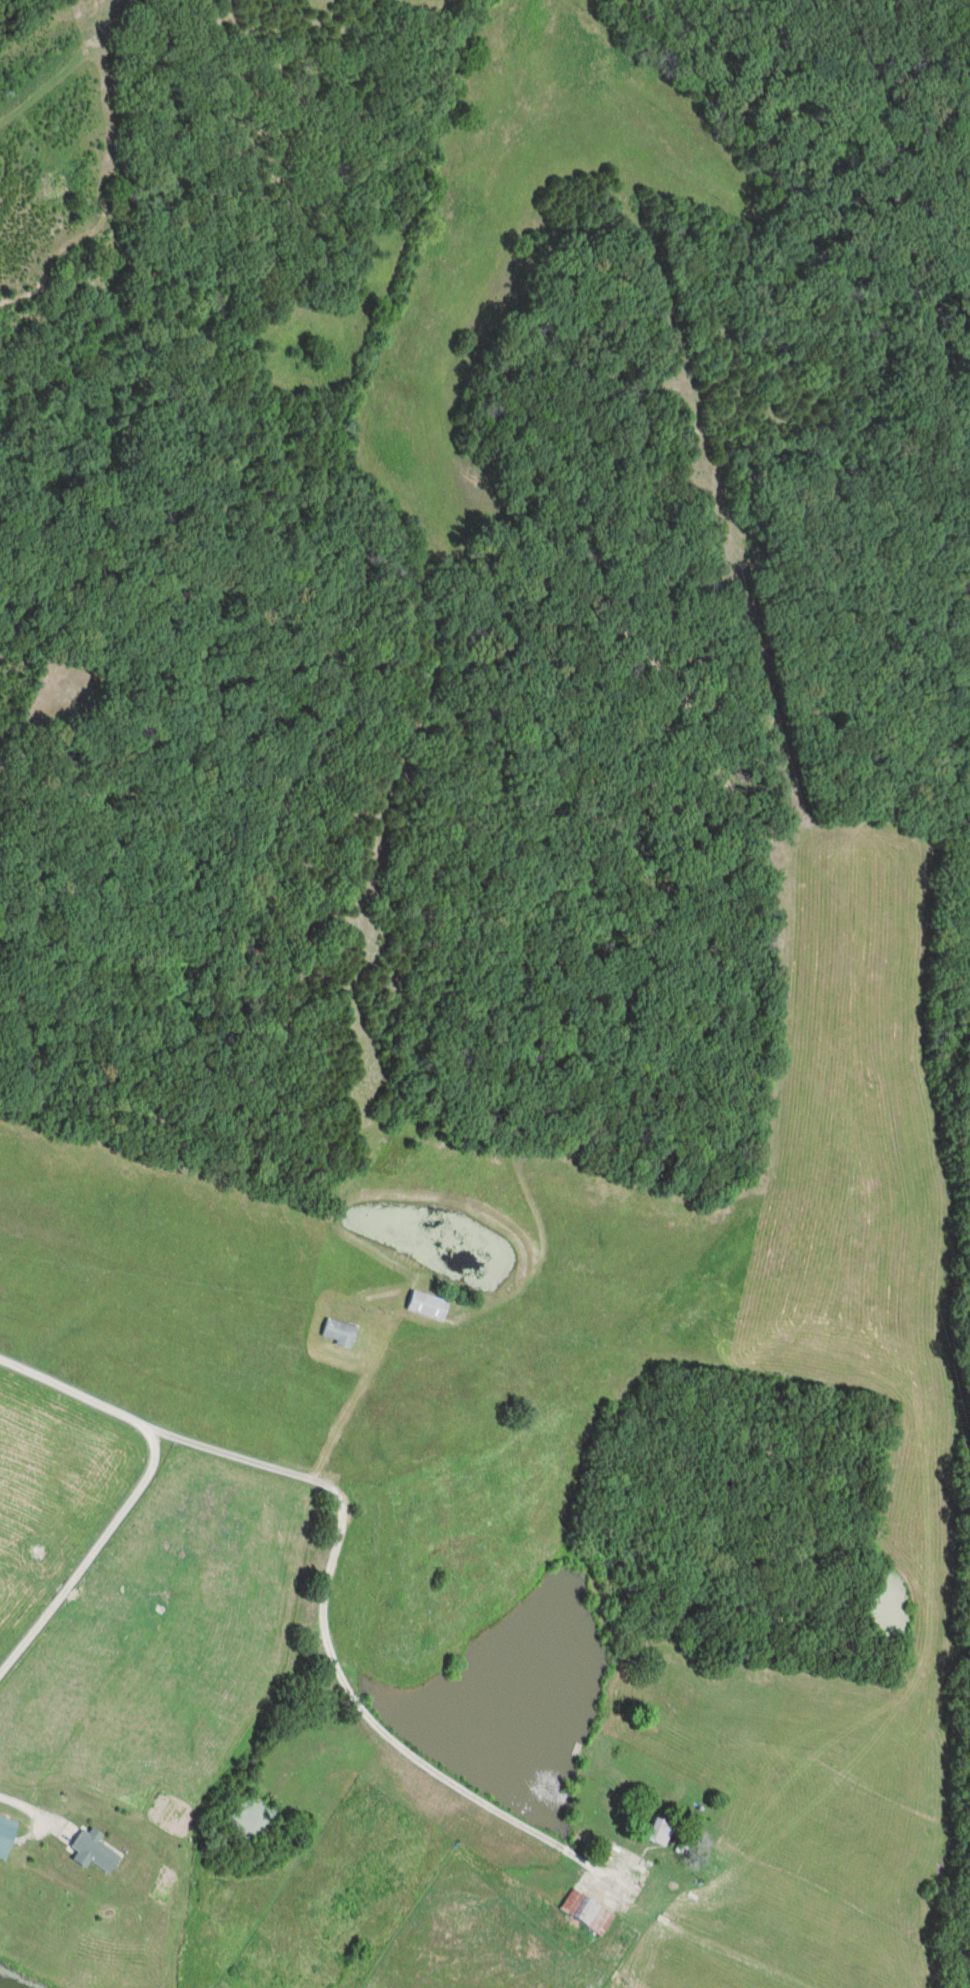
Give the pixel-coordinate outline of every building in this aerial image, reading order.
[(406,1311),(441,1322),(447,1303),(412,1291),(406,1311)] [(320,1339),(349,1349),(356,1329),(327,1319),(320,1339)] [(18,1822),(0,1816),(0,1858),(6,1860),(18,1822)] [(645,1838),(664,1847),(674,1826),(655,1817),(645,1838)] [(614,1917),(573,1888),(559,1908),(600,1937),(614,1917)]
